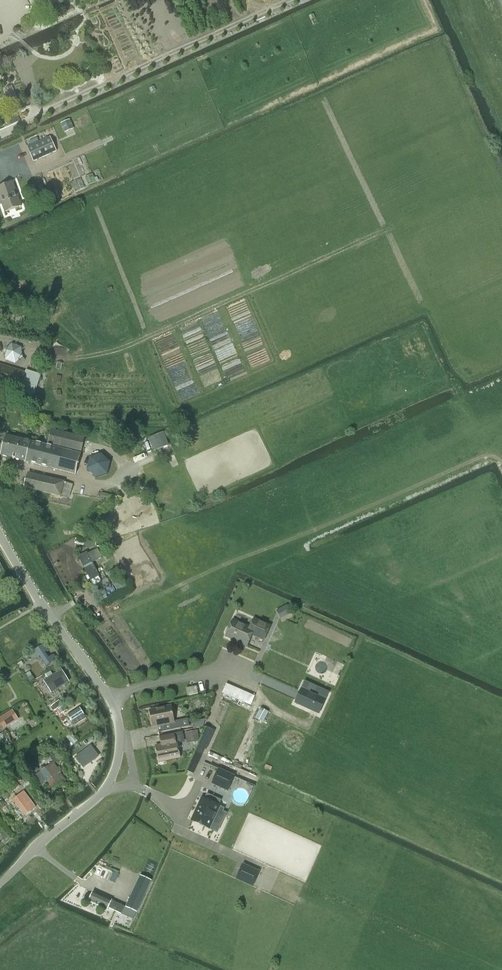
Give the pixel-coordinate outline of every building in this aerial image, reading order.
[(64,131),(73,127),(69,119),(60,123),(64,131)] [(50,137),(27,147),(34,162),(56,151),(50,137)] [(96,183),(94,178),(92,174),(84,177),(88,186),(96,183)] [(0,187),(0,198),(5,212),(21,206),(13,183),(0,187)] [(5,360),(15,364),(23,358),(21,347),(12,344),(4,350),(5,360)] [(20,392),(34,396),(41,375),(26,370),(25,372),(0,364),(0,386),(20,392)] [(85,438),(51,430),(47,444),(81,452),(85,438)] [(164,433),(148,438),(153,452),(169,446),(164,433)] [(6,435),(1,456),(75,475),(80,454),(6,435)] [(88,456),(84,468),(91,478),(104,476),(108,465),(101,455),(88,456)] [(73,484),(64,482),(28,473),(24,488),(60,496),(69,498),(73,484)] [(97,543),(85,540),(84,546),(96,549),(97,543)] [(99,577),(92,562),(102,558),(97,549),(89,553),(88,551),(86,553),(86,552),(78,557),(91,581),(99,577)] [(123,581),(123,580),(115,585),(119,593),(127,588),(123,581)] [(287,605),(276,610),(280,619),(291,614),(287,605)] [(227,634),(225,637),(247,646),(251,636),(264,641),(271,626),(254,618),(249,628),(233,620),(229,628),(227,629),(226,632),(227,634)] [(46,644),(32,652),(36,659),(40,656),(47,666),(56,660),(53,655),(48,658),(45,653),(50,650),(46,644)] [(44,681),(51,693),(69,682),(62,670),(44,681)] [(227,683),(223,692),(252,704),(256,695),(227,683)] [(196,687),(186,689),(187,696),(198,694),(196,687)] [(302,689),(295,703),(319,714),(325,699),(302,689)] [(56,709),(63,705),(61,700),(53,704),(56,709)] [(79,707),(67,715),(72,722),(84,715),(79,707)] [(149,711),(150,716),(152,726),(161,725),(162,732),(189,726),(187,719),(173,722),(170,707),(149,711)] [(19,720),(13,710),(0,718),(0,723),(4,729),(19,720)] [(205,719),(193,722),(194,728),(203,726),(205,719)] [(184,733),(187,745),(199,742),(197,730),(184,733)] [(4,746),(12,741),(6,731),(0,735),(0,739),(4,746)] [(155,746),(158,761),(159,762),(179,758),(176,742),(183,741),(182,734),(173,736),(173,734),(160,736),(162,745),(155,746)] [(56,745),(61,750),(67,745),(63,740),(56,745)] [(73,752),(83,764),(94,755),(83,741),(79,744),(81,746),(73,752)] [(41,784),(46,780),(53,790),(63,782),(57,774),(60,772),(53,763),(40,772),(41,772),(35,776),(41,784)] [(219,769),(212,784),(228,791),(234,776),(219,769)] [(11,793),(19,787),(15,781),(7,787),(11,793)] [(242,804),(249,792),(239,787),(232,798),(242,804)] [(23,792),(12,800),(25,816),(35,807),(23,792)] [(219,806),(221,800),(207,794),(204,799),(201,798),(190,821),(210,830),(221,807),(219,806)] [(97,865),(93,873),(102,877),(114,883),(118,874),(97,865)] [(243,865),(236,879),(253,886),(259,872),(243,865)] [(129,901),(126,907),(137,912),(151,880),(140,875),(129,901)] [(93,892),(89,901),(101,907),(101,908),(105,910),(106,909),(107,910),(108,908),(121,914),(125,907),(111,901),(111,900),(93,892)]
